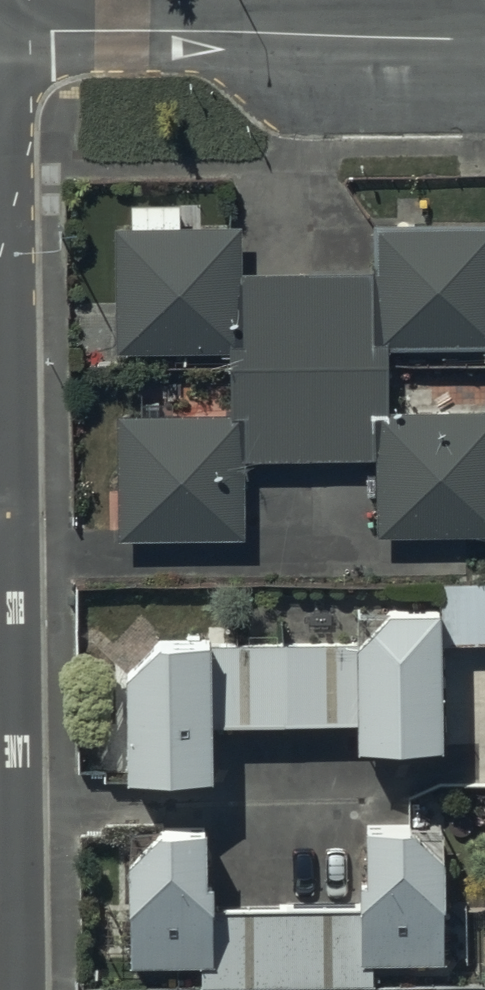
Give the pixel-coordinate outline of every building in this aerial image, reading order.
[(374,221),(374,269),(374,348),(388,348),(484,347),(484,220),(374,221)] [(239,221),(115,221),(115,349),(231,349),(239,349),(239,270),(239,221)] [(374,269),(239,270),(239,349),(231,349),(231,410),(240,410),(240,455),(380,455),(380,407),(389,407),(388,348),(374,348),(374,269)] [(380,407),(380,455),(379,532),(484,532),(484,405),(389,407),(380,407)] [(231,410),(118,409),(118,536),(241,535),(240,455),(240,410),(231,410)] [(444,582),(445,598),(440,599),(440,611),(444,619),(447,621),(448,643),(484,641),(484,581),(444,582)] [(158,631),(124,668),(127,773),(213,771),(212,721),(354,716),(355,742),(443,739),(439,602),(387,604),(356,640),(211,638),(212,632),(158,631)] [(410,818),(365,820),(367,874),(358,875),(359,900),(361,961),(371,961),(445,958),(442,850),(410,818)] [(203,875),(201,820),(156,822),(126,855),(130,964),(202,962),(214,962),(212,904),(211,875),(203,875)] [(359,900),(212,904),(214,962),(202,962),(203,982),(372,978),(371,961),(361,961),(359,900)]
